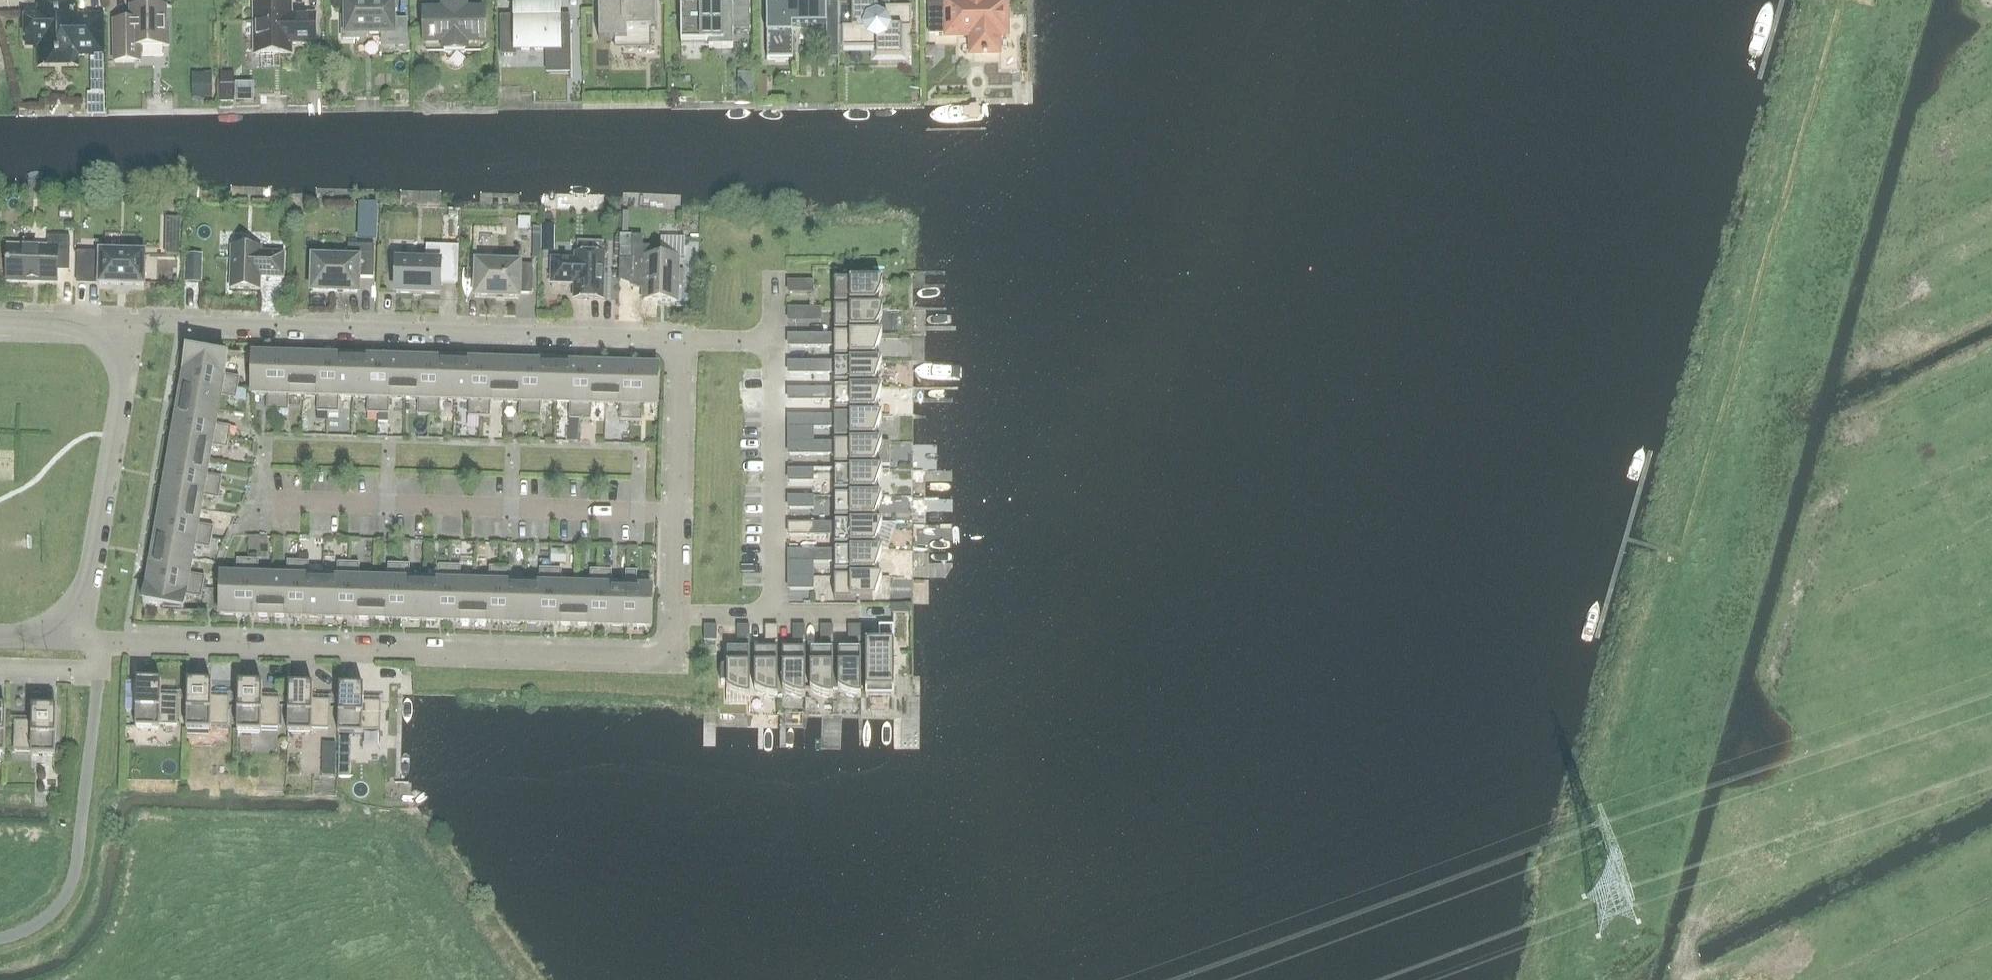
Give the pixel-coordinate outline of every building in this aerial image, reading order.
[(636,1),(598,1),(598,7),(596,7),(596,8),(598,8),(599,41),(626,40),(626,48),(650,47),(650,50),(651,50),(651,29),(657,29),(656,1),(637,1),(637,0),(636,0),(636,1)] [(680,4),(681,43),(708,43),(709,48),(733,48),(733,30),(749,30),(749,0),(730,0),(730,4),(680,4)] [(792,26),(826,26),(826,59),(839,59),(838,0),(766,0),(767,59),(793,59),(792,26)] [(852,27),(842,27),(842,48),(876,48),(876,58),(902,57),(902,29),(911,28),(911,7),(877,8),(877,0),(852,0),(852,27)] [(945,1),(945,2),(928,3),(929,34),(946,34),(946,35),(974,35),(974,53),(981,53),(981,55),(987,55),(987,53),(998,53),(998,35),(1007,35),(1006,0),(987,0),(945,1)] [(514,16),(500,16),(500,55),(516,55),(516,50),(545,49),(546,55),(546,58),(570,57),(570,16),(560,16),(559,2),(514,2),(514,16)] [(465,3),(424,3),(424,44),(444,44),(444,51),(466,51),(466,44),(485,44),(485,12),(465,12),(465,3)] [(289,4),(255,5),(256,54),(291,54),(291,44),(315,43),(315,14),(289,15),(289,4)] [(342,18),(342,39),(353,39),(353,34),(382,34),(382,46),(406,46),(406,20),(392,20),(392,4),(347,4),(347,18),(342,18)] [(132,20),(114,20),(114,26),(114,62),(134,62),(141,62),(141,46),(169,46),(168,29),(165,29),(164,7),(171,7),(171,6),(131,6),(132,20)] [(41,14),(27,14),(27,44),(41,44),(41,61),(75,60),(75,53),(101,53),(101,23),(101,14),(75,14),(75,7),(41,7),(41,14)] [(925,48),(925,58),(932,58),(935,55),(935,48),(925,48)] [(102,59),(90,59),(91,93),(91,94),(103,94),(103,93),(102,59)] [(202,75),(202,98),(211,98),(211,75),(202,75)] [(220,86),(220,101),(233,101),(233,86),(220,86)] [(519,218),(519,226),(530,226),(530,219),(519,218)] [(541,226),(540,251),(555,251),(555,226),(541,226)] [(631,273),(630,287),(644,287),(643,301),(676,302),(677,258),(660,257),(660,247),(632,246),(632,237),(620,236),(619,272),(631,273)] [(70,251),(70,238),(48,237),(48,249),(29,248),(29,246),(8,245),(7,282),(28,283),(28,280),(57,281),(58,251),(70,251)] [(347,260),(313,259),(312,291),(357,292),(358,278),(373,278),(375,246),(348,245),(347,260)] [(426,262),(397,261),(396,293),(439,295),(439,281),(456,282),(458,247),(426,246),(426,262)] [(261,248),(232,247),(230,289),(259,289),(260,278),(283,278),(284,253),(261,252),(261,248)] [(77,266),(88,267),(88,281),(99,281),(99,285),(144,286),(145,254),(142,254),(139,251),(130,251),(127,253),(117,253),(115,250),(106,250),(103,253),(78,252),(77,266)] [(183,254),(182,282),(199,283),(200,254),(183,254)] [(575,259),(551,258),(550,283),(574,284),(574,299),(603,299),(604,255),(575,254),(575,259)] [(502,264),(477,264),(476,296),(518,297),(518,294),(532,294),(533,265),(516,265),(513,262),(505,262),(502,264)] [(834,281),(834,304),(874,304),(876,301),(879,295),(881,291),(882,284),(882,281),(878,281),(878,275),(861,275),(861,281),(834,281)] [(813,294),(813,281),(787,281),(787,282),(789,282),(789,293),(813,294)] [(821,322),(821,308),(787,308),(787,309),(789,309),(789,322),(821,322)] [(834,331),(874,331),(876,328),(879,322),(881,318),(882,311),(882,308),(834,308),(834,331)] [(787,336),(789,336),(789,347),(834,347),(834,358),(874,358),(882,335),(787,335),(787,336)] [(182,378),(182,379),(237,388),(239,378),(224,375),(226,361),(227,361),(227,360),(226,360),(227,355),(241,356),(241,354),(207,354),(207,356),(186,353),(186,354),(187,354),(187,358),(183,378),(182,378)] [(252,355),(252,378),(251,394),(267,395),(266,411),(277,411),(278,354),(278,356),(252,355)] [(278,354),(277,411),(288,411),(288,395),(302,396),(304,355),(303,355),(303,356),(279,356),(279,354),(278,354)] [(304,355),(302,396),(317,396),(317,412),(327,412),(329,356),(329,357),(304,356),(305,355),(304,355)] [(329,356),(327,412),(338,413),(339,397),(353,397),(354,357),(354,358),(330,357),(330,356),(329,356)] [(354,357),(353,397),(368,398),(367,414),(378,414),(380,357),(379,357),(379,359),(355,358),(355,357),(354,357)] [(380,357),(378,414),(389,414),(389,398),(404,399),(405,358),(404,358),(404,359),(380,359),(380,357)] [(405,358),(404,399),(418,399),(417,415),(428,415),(430,359),(429,359),(429,360),(405,359),(405,358)] [(430,359),(428,415),(439,416),(439,400),(454,400),(455,360),(455,361),(430,360),(430,359)] [(455,360),(454,400),(469,401),(468,416),(479,417),(481,360),(480,360),(480,362),(456,361),(456,360),(455,360)] [(481,360),(479,417),(490,417),(490,401),(505,402),(506,361),(505,361),(505,362),(481,362),(481,360)] [(506,361),(505,402),(519,402),(519,418),(529,418),(531,362),(531,363),(507,362),(507,361),(506,361)] [(531,362),(529,418),(540,419),(541,403),(555,403),(556,363),(556,364),(532,363),(532,362),(531,362)] [(834,385),(874,385),(881,362),(787,362),(787,363),(789,363),(789,374),(834,374),(834,385)] [(556,363),(555,403),(570,403),(569,419),(579,420),(580,420),(582,363),(581,363),(581,365),(557,364),(557,363),(556,363)] [(582,363),(580,420),(591,420),(591,404),(606,404),(607,364),(606,364),(606,365),(582,365),(582,363)] [(607,364),(606,404),(620,405),(620,421),(631,421),(632,365),(631,365),(631,366),(607,365),(607,364)] [(632,365),(631,421),(641,421),(642,406),(657,406),(658,367),(633,366),(633,365),(632,365)] [(183,380),(179,403),(178,403),(177,404),(217,411),(220,396),(236,399),(237,388),(182,379),(183,380)] [(834,401),(834,412),(874,411),(882,389),(787,389),(787,390),(789,390),(789,401),(834,401)] [(179,404),(175,428),(173,428),(229,438),(231,427),(215,425),(217,411),(177,404),(179,404)] [(317,412),(316,420),(327,420),(327,412),(317,412)] [(882,416),(787,416),(787,417),(789,417),(789,428),(834,428),(834,439),(874,438),(882,416)] [(569,419),(569,430),(579,430),(579,420),(569,419)] [(174,429),(170,453),(169,453),(209,461),(211,446),(227,449),(229,438),(173,428),(173,429),(174,429)] [(834,465),(874,465),(882,443),(787,443),(787,444),(789,444),(789,455),(834,455),(834,465)] [(170,454),(166,478),(165,478),(164,479),(220,488),(222,478),(206,475),(209,461),(169,453),(169,454),(170,454)] [(787,470),(787,471),(789,471),(789,482),(813,482),(813,470),(787,470)] [(882,470),(834,470),(834,492),(874,492),(882,470)] [(166,479),(164,492),(162,503),(160,503),(200,511),(203,496),(218,499),(220,488),(164,479),(166,479)] [(882,496),(834,496),(834,519),(875,519),(882,496)] [(789,509),(813,509),(813,497),(787,497),(787,498),(789,498),(789,509)] [(161,504),(157,528),(156,528),(212,538),(213,527),(198,525),(200,511),(160,503),(160,504),(161,504)] [(813,536),(813,523),(787,523),(787,525),(789,525),(789,536),(813,536)] [(834,523),(834,546),(874,546),(882,523),(834,523)] [(157,529),(153,553),(152,552),(152,553),(192,560),(194,546),(210,549),(212,538),(156,528),(156,529),(157,529)] [(402,544),(401,565),(409,565),(410,545),(402,544)] [(874,573),(882,550),(787,550),(787,552),(789,552),(789,563),(834,563),(834,573),(874,573)] [(552,551),(551,563),(565,564),(566,551),(552,551)] [(153,554),(149,578),(147,577),(147,578),(203,588),(205,577),(189,574),(192,560),(152,553),(151,554),(153,554)] [(221,575),(220,601),(220,615),(245,615),(245,617),(247,560),(237,560),(236,576),(221,575)] [(271,617),(272,577),(258,577),(258,561),(247,560),(245,617),(246,617),(246,615),(270,616),(270,617),(271,617)] [(296,618),(298,562),(287,561),(287,577),(272,577),(271,617),(272,617),(272,616),(296,617),(296,618)] [(321,619),(322,578),(308,578),(309,562),(298,562),(296,618),(297,618),(297,617),(321,618),(321,619)] [(346,620),(348,563),(337,563),(337,579),(322,578),(321,619),(322,619),(322,618),(334,618),(346,618),(346,620)] [(372,620),(373,580),(359,579),(359,563),(348,563),(346,620),(347,620),(347,618),(371,619),(371,620),(372,620)] [(397,621),(399,565),(388,564),(387,580),(373,580),(372,620),(372,619),(396,620),(396,621),(397,621)] [(422,622),(424,581),(409,581),(409,565),(401,565),(399,565),(397,621),(398,621),(398,620),(422,621),(422,622)] [(448,623),(449,566),(439,566),(438,582),(424,581),(422,622),(423,622),(423,621),(447,621),(447,622),(448,623)] [(473,623),(474,583),(460,582),(460,566),(449,566),(448,623),(449,623),(449,621),(473,622),(473,623)] [(498,624),(500,568),(489,567),(489,583),(474,583),(473,623),(474,623),(474,622),(498,623),(498,624)] [(523,625),(525,584),(510,584),(511,568),(500,568),(498,624),(499,624),(499,623),(523,624),(523,625)] [(549,625),(551,569),(540,569),(539,585),(525,584),(523,625),(524,625),(524,624),(548,624),(548,625),(549,625)] [(574,626),(575,586),(561,585),(561,569),(551,569),(549,625),(549,624),(573,625),(573,626),(574,626)] [(599,627),(601,570),(590,570),(589,586),(575,586),(574,626),(575,626),(575,625),(598,626),(598,627),(599,627)] [(611,571),(601,570),(599,627),(600,627),(600,626),(624,626),(624,628),(625,628),(626,587),(625,587),(611,587),(611,571)] [(625,628),(625,626),(651,627),(652,588),(636,587),(637,571),(626,571),(625,587),(626,587),(625,628)] [(789,590),(813,590),(813,577),(787,577),(787,579),(789,579),(789,590)] [(882,577),(834,577),(834,600),(874,600),(882,577)] [(203,588),(147,578),(147,579),(148,579),(146,591),(144,603),(143,603),(143,604),(163,607),(162,613),(208,614),(208,613),(182,612),(183,611),(184,611),(184,610),(183,610),(185,596),(201,598),(203,588)] [(908,613),(908,604),(893,604),(893,613),(908,613)] [(703,641),(716,641),(717,626),(704,626),(703,641)] [(737,650),(749,650),(749,626),(737,626),(737,650)] [(777,626),(765,626),(765,642),(777,642),(777,626)] [(805,642),(805,626),(792,626),(792,642),(805,642)] [(820,642),(833,642),(833,626),(820,626),(820,642)] [(860,642),(860,626),(848,626),(848,642),(860,642)] [(893,626),(878,626),(878,643),(865,643),(865,698),(893,698),(893,626)] [(727,650),(727,668),(721,668),(721,685),(726,685),(726,690),(729,692),(735,695),(739,697),(746,698),(749,698),(749,650),(737,650),(727,650)] [(777,650),(754,650),(754,691),(757,692),(763,695),(767,697),(774,698),(777,698),(777,650)] [(801,698),(805,698),(805,650),(782,650),(782,690),(785,692),(791,695),(795,697),(801,698)] [(810,650),(810,690),(813,692),(819,695),(823,697),(829,698),(833,698),(833,650),(810,650)] [(837,650),(837,690),(840,692),(846,695),(850,697),(857,698),(860,698),(860,650),(837,650)] [(136,713),(135,729),(159,730),(160,726),(177,726),(178,696),(160,696),(161,683),(137,682),(136,689),(136,713)] [(210,731),(210,727),(228,728),(229,698),(211,697),(211,684),(187,683),(186,730),(210,731)] [(261,732),(261,728),(279,729),(280,699),(262,699),(262,685),(238,685),(237,732),(261,732)] [(330,701),(312,700),(313,687),(289,686),(287,733),(311,734),(312,730),(329,730),(330,701)] [(362,735),(362,731),(380,732),(381,702),(363,702),(363,688),(339,687),(338,735),(362,735)] [(125,688),(125,713),(136,713),(136,689),(125,688)] [(55,757),(56,709),(32,709),(32,722),(14,722),(13,751),(31,752),(31,755),(55,757)] [(323,744),(322,761),(336,761),(336,744),(323,744)] [(339,749),(338,777),(350,778),(351,750),(339,749)]
